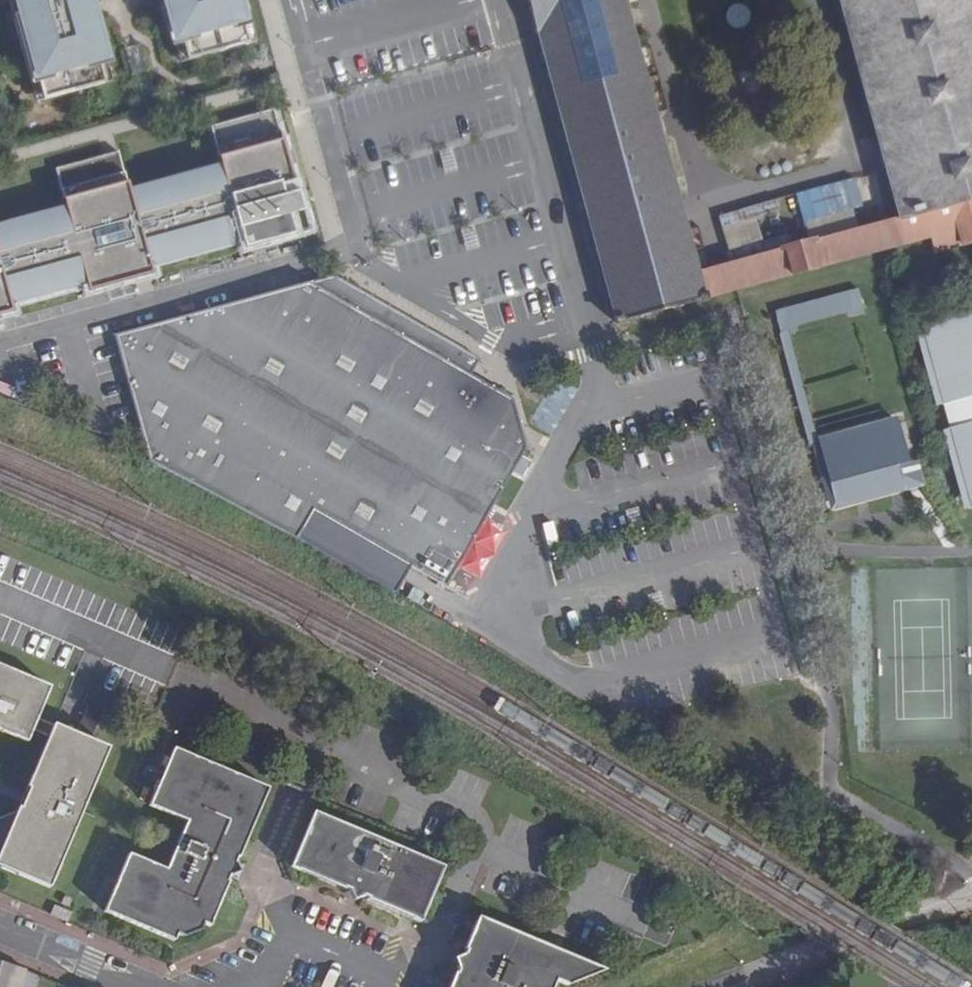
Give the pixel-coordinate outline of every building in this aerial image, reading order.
[(36,110),(117,88),(93,0),(6,0),(36,110)] [(179,73),(244,55),(229,0),(159,0),(179,73)] [(556,99),(616,323),(734,291),(867,255),(928,239),(932,254),(971,244),(971,0),(837,0),(867,110),(896,217),(699,270),(646,75),(625,0),(529,0),(556,99)] [(274,110),(211,125),(222,165),(130,190),(118,150),(110,152),(55,167),(66,208),(0,226),(0,315),(13,311),(10,301),(85,281),(88,291),(153,274),(150,264),(241,239),(244,249),(296,235),(296,233),(287,203),(293,202),(288,181),(294,180),(274,110)] [(299,200),(294,180),(288,181),(293,202),(287,203),(296,233),(307,231),(299,200)] [(312,282),(114,335),(148,461),(253,516),(294,539),(310,509),(445,587),(525,448),(512,400),(470,375),(480,359),(334,276),(312,282)] [(854,291),(781,310),(785,326),(858,307),(854,291)] [(971,500),(971,313),(926,325),(971,500)] [(909,459),(897,415),(817,437),(837,510),(863,503),(898,494),(903,492),(895,463),(909,459)] [(52,680),(0,660),(0,728),(29,739),(52,680)] [(107,739),(50,719),(0,863),(0,866),(56,885),(107,739)] [(270,788),(177,749),(152,805),(188,820),(167,869),(131,854),(106,912),(175,942),(178,936),(186,938),(204,930),(206,923),(212,926),(270,788)] [(292,868),(422,923),(446,867),(316,812),(292,868)] [(77,899),(82,888),(70,883),(65,895),(77,899)] [(52,916),(67,923),(71,914),(55,908),(52,916)] [(452,986),(555,986),(559,978),(573,985),(607,970),(482,918),(452,986)] [(25,970),(0,963),(0,986),(20,986),(25,970)]
